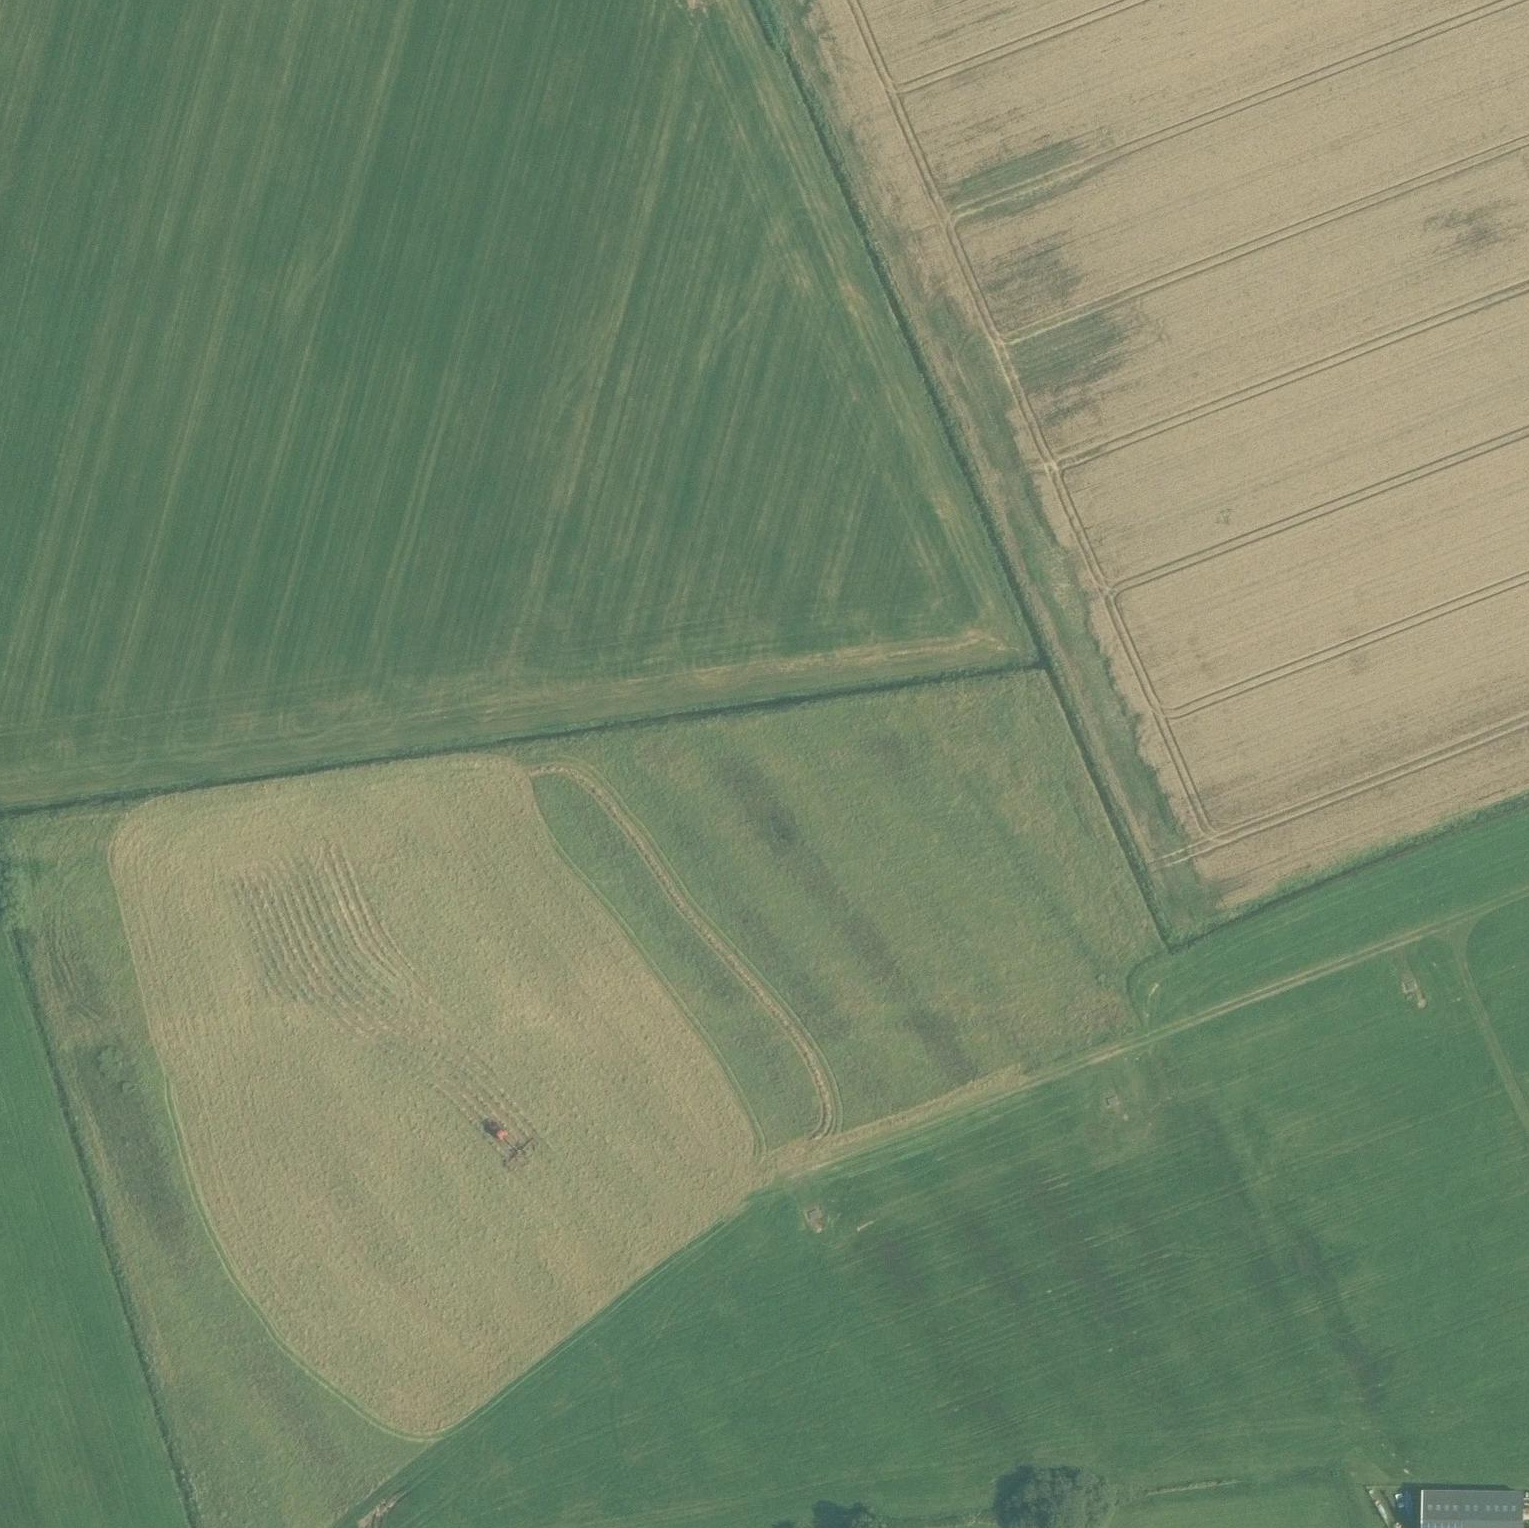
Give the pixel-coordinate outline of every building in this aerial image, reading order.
[(1425,1527),(1528,1527),(1528,1490),(1426,1489),(1425,1527)]
